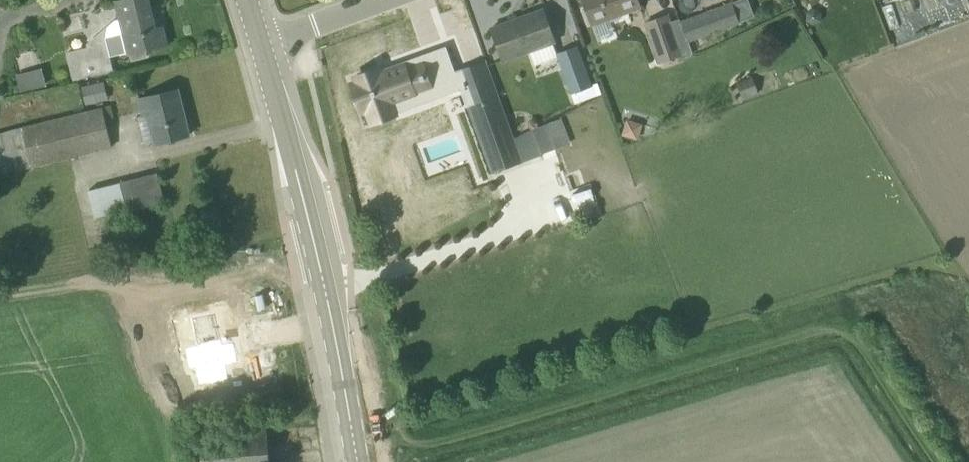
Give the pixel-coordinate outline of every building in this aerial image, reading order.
[(122,18),(114,19),(108,26),(105,38),(107,43),(70,52),(76,78),(115,68),(112,55),(130,51),(131,53),(133,53),(135,58),(147,55),(146,50),(167,44),(163,27),(156,28),(149,0),(120,0),(117,1),(122,18)] [(621,13),(641,6),(639,0),(584,0),(587,8),(583,10),(588,24),(609,17),(610,20),(622,16),(621,13)] [(690,41),(740,23),(732,2),(682,21),(690,41)] [(504,60),(555,41),(544,9),(492,27),(504,60)] [(694,53),(690,41),(682,21),(670,25),(666,14),(645,21),(660,63),(681,55),(682,57),(694,53)] [(557,54),(571,93),(593,85),(579,47),(557,54)] [(461,90),(467,106),(480,146),(488,173),(521,162),(514,138),(486,61),(455,72),(452,67),(431,75),(438,97),(461,90)] [(358,82),(353,84),(356,93),(354,94),(355,95),(357,94),(359,100),(357,101),(358,102),(359,102),(363,111),(368,108),(373,121),(378,120),(378,121),(380,121),(379,119),(390,115),(390,117),(392,116),(391,115),(395,113),(391,100),(430,85),(427,77),(427,76),(422,63),(406,69),(404,62),(380,71),(379,70),(379,68),(371,71),(371,69),(369,70),(370,72),(365,73),(365,72),(363,72),(364,74),(356,76),(358,82)] [(16,90),(41,84),(37,68),(12,73),(16,90)] [(752,76),(736,82),(742,98),(758,92),(752,76)] [(104,81),(81,86),(85,104),(108,99),(104,81)] [(139,98),(144,115),(138,117),(145,144),(157,141),(158,143),(190,135),(178,88),(139,98)] [(0,132),(0,164),(2,173),(112,147),(103,108),(0,132)] [(627,119),(622,135),(638,139),(642,123),(627,119)] [(546,124),(532,129),(542,154),(552,150),(555,149),(546,124)] [(532,129),(514,138),(521,162),(542,154),(532,129)] [(157,172),(120,181),(127,210),(164,201),(157,172)] [(131,225),(102,232),(104,242),(133,235),(131,225)] [(198,352),(186,354),(190,375),(195,374),(199,391),(226,386),(224,373),(240,369),(236,348),(223,350),(217,319),(193,323),(198,352)] [(267,430),(201,436),(202,451),(179,453),(179,461),(270,461),(267,430)]
